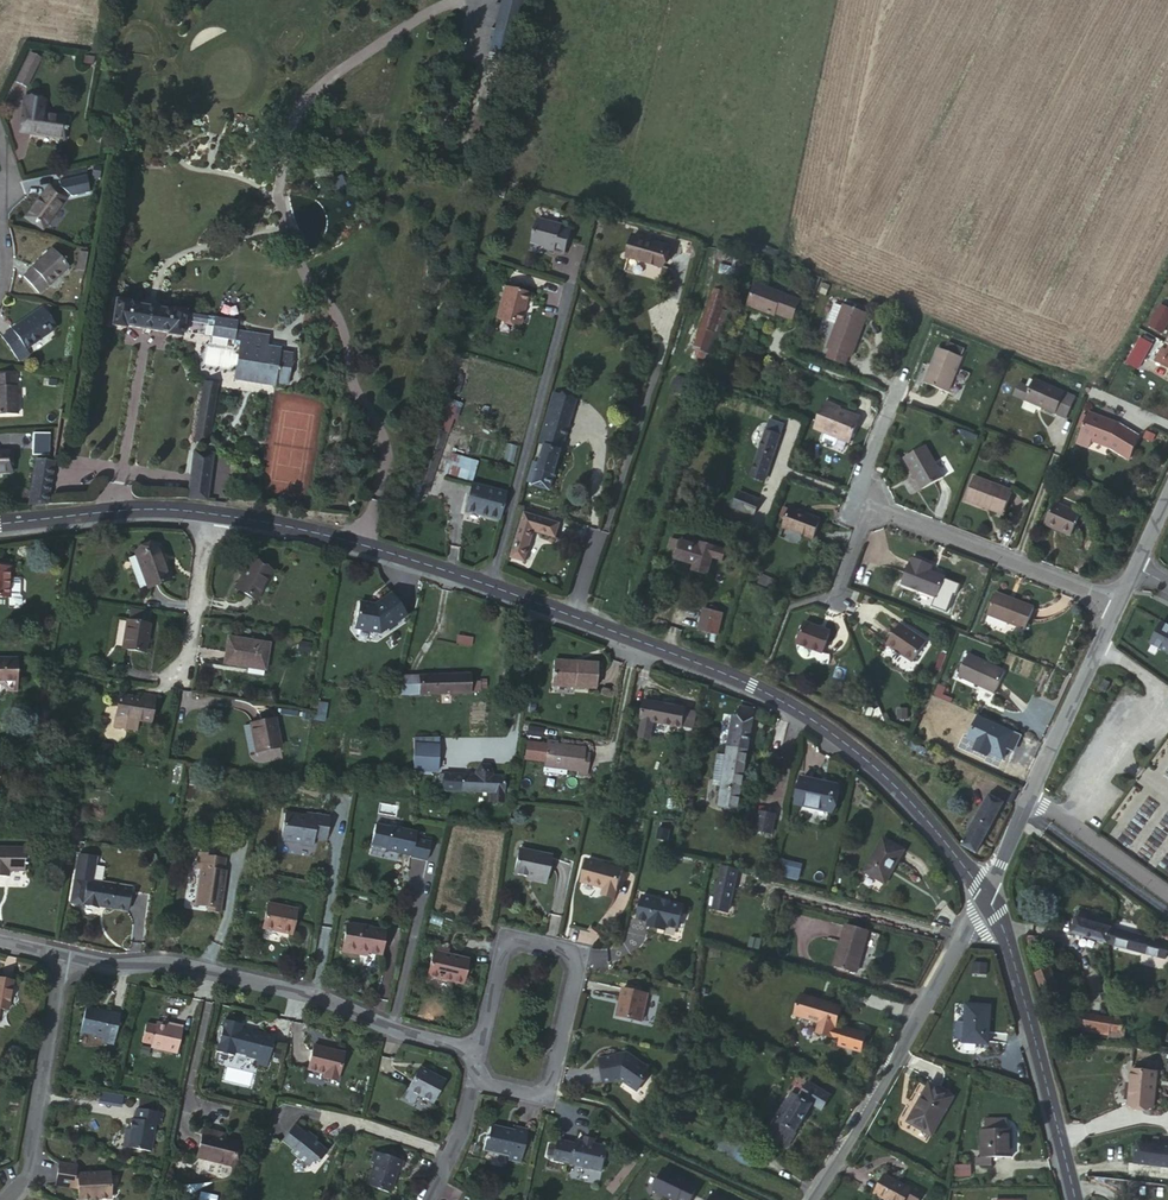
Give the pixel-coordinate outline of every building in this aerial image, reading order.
[(522,0),(500,0),(491,48),(512,52),(522,0)] [(30,53),(28,57),(38,62),(40,58),(30,53)] [(38,62),(28,57),(16,82),(26,87),(38,62)] [(39,106),(44,108),(45,101),(25,98),(24,104),(39,106)] [(67,119),(43,115),(38,115),(39,106),(24,104),(20,131),(64,138),(67,119)] [(64,198),(49,187),(26,217),(42,228),(64,198)] [(555,222),(539,217),(532,243),(542,245),(541,247),(564,253),(571,228),(555,223),(555,222)] [(646,241),(646,238),(634,235),(627,258),(662,268),(668,247),(654,243),(646,241)] [(69,266),(52,249),(32,268),(32,269),(23,277),(38,293),(47,285),(48,286),(69,266)] [(84,272),(87,253),(80,252),(77,271),(84,272)] [(717,283),(715,290),(727,294),(730,287),(717,283)] [(799,301),(757,283),(749,305),(774,316),(775,313),(791,320),(799,301)] [(527,294),(504,288),(496,319),(518,324),(527,294)] [(727,294),(715,290),(714,289),(693,349),(712,355),(733,296),(727,294)] [(181,337),(184,322),(185,313),(185,312),(172,310),(172,312),(129,305),(130,303),(116,301),(112,326),(126,328),(126,326),(168,333),(168,335),(181,337)] [(829,321),(837,324),(844,306),(835,303),(829,321)] [(846,303),(844,306),(863,313),(864,310),(846,303)] [(828,347),(831,348),(848,355),(851,356),(859,337),(855,335),(864,313),(863,313),(844,306),(837,324),(828,347)] [(1162,335),(1167,324),(1167,310),(1160,306),(1149,327),(1162,335)] [(48,333),(47,332),(41,323),(48,318),(41,309),(34,314),(34,313),(11,329),(12,331),(1,337),(14,355),(24,348),(25,350),(48,333)] [(231,381),(274,388),(274,385),(286,387),(292,356),(280,353),(280,350),(267,348),(269,337),(235,330),(236,322),(216,318),(213,318),(185,313),(184,322),(212,327),(210,338),(232,343),(231,347),(237,348),(231,381)] [(855,335),(859,337),(868,315),(864,313),(855,335)] [(41,323),(47,332),(54,326),(48,318),(41,323)] [(1152,344),(1142,339),(1135,352),(1145,357),(1152,344)] [(946,343),(944,351),(962,355),(964,348),(946,343)] [(848,355),(831,348),(827,358),(845,365),(848,355)] [(712,355),(693,349),(690,357),(709,364),(712,355)] [(962,357),(939,349),(925,384),(947,393),(962,357)] [(1166,353),(1162,350),(1155,361),(1167,367),(1167,350),(1166,353)] [(0,374),(0,415),(17,415),(16,386),(15,386),(14,374),(0,374)] [(1014,396),(1025,401),(1038,406),(1065,418),(1074,397),(1034,380),(1030,389),(1019,384),(1014,396)] [(217,385),(203,383),(195,441),(208,443),(217,385)] [(545,445),(540,463),(533,484),(533,485),(549,490),(576,401),(554,396),(539,444),(545,445)] [(1038,406),(1025,401),(1022,409),(1035,415),(1038,406)] [(838,440),(849,444),(859,418),(838,410),(839,408),(825,402),(815,428),(825,432),(822,441),(823,444),(832,447),(835,446),(838,440)] [(1089,414),(1088,417),(1107,424),(1108,421),(1089,414)] [(1107,424),(1088,417),(1076,445),(1087,449),(1091,441),(1130,460),(1139,437),(1119,425),(1108,421),(1107,424)] [(783,425),(770,420),(751,475),(765,480),(783,425)] [(428,445),(424,444),(412,482),(416,483),(428,445)] [(944,477),(926,446),(904,458),(922,489),(944,477)] [(0,452),(0,471),(11,470),(10,452),(0,452)] [(192,462),(211,465),(212,456),(194,453),(192,462)] [(456,454),(449,474),(471,482),(478,462),(456,454)] [(29,506),(46,504),(53,462),(36,460),(29,503),(29,506)] [(533,484),(540,463),(534,461),(528,482),(533,484)] [(187,497),(207,499),(211,465),(192,462),(187,497)] [(965,501),(985,508),(987,504),(1005,511),(1012,492),(974,478),(965,501)] [(505,496),(471,488),(465,510),(500,519),(505,496)] [(758,500),(739,493),(734,507),(753,514),(758,500)] [(1080,513),(1053,503),(1044,525),(1072,535),(1080,513)] [(987,504),(985,508),(1003,515),(1005,511),(987,504)] [(783,526),(789,510),(781,507),(776,522),(783,526)] [(790,509),(789,510),(783,526),(783,527),(813,538),(819,519),(790,509)] [(558,524),(525,514),(512,557),(525,561),(535,530),(554,536),(558,524)] [(679,542),(670,539),(667,549),(676,552),(674,560),(692,566),(690,571),(705,576),(714,548),(699,543),(698,547),(680,541),(679,542)] [(135,555),(136,557),(139,566),(147,587),(148,589),(170,580),(157,546),(135,555)] [(139,566),(136,557),(127,561),(130,569),(139,566)] [(927,571),(929,564),(913,558),(910,564),(909,563),(901,584),(937,597),(945,577),(930,572),(927,571)] [(250,561),(236,590),(256,600),(270,573),(250,561)] [(139,566),(130,569),(138,589),(147,587),(139,566)] [(11,599),(10,607),(19,607),(21,605),(21,599),(19,597),(20,583),(17,580),(10,580),(10,568),(0,568),(0,598),(11,599)] [(996,593),(994,596),(1010,603),(1012,599),(996,593)] [(1010,603),(994,596),(987,614),(1025,629),(1034,607),(1012,599),(1010,603)] [(10,620),(10,607),(11,599),(0,598),(0,620),(10,620)] [(382,607),(359,603),(353,627),(379,633),(386,629),(387,631),(396,626),(394,623),(407,615),(397,599),(382,607)] [(130,608),(128,621),(147,624),(149,611),(130,608)] [(720,617),(702,612),(695,632),(714,638),(720,617)] [(147,624),(128,621),(126,620),(121,649),(145,653),(149,624),(147,624)] [(830,632),(805,623),(797,644),(822,653),(830,632)] [(925,642),(898,623),(884,643),(911,662),(925,642)] [(1150,643),(1167,653),(1167,652),(1167,627),(1161,623),(1150,643)] [(472,640),(457,638),(457,645),(471,647),(472,640)] [(224,662),(246,666),(247,664),(263,667),(267,645),(228,639),(224,662)] [(309,644),(300,642),(298,651),(307,653),(309,644)] [(957,676),(977,685),(978,682),(996,690),(1004,671),(967,655),(957,676)] [(597,663),(554,660),(552,683),(575,684),(575,688),(596,689),(597,663)] [(0,661),(0,683),(8,690),(16,690),(15,661),(0,661)] [(247,664),(246,666),(245,674),(262,676),(263,667),(247,664)] [(469,674),(402,676),(404,696),(470,694),(470,692),(469,682),(469,674)] [(480,682),(469,682),(470,692),(481,691),(480,682)] [(978,682),(977,685),(994,693),(996,690),(978,682)] [(141,700),(119,696),(114,728),(136,731),(138,720),(150,722),(154,697),(142,695),(141,700)] [(686,707),(645,700),(641,720),(682,728),(686,707)] [(953,712),(955,707),(939,700),(937,705),(953,712)] [(730,732),(728,746),(748,750),(754,709),(740,706),(738,717),(733,716),(731,732),(730,732)] [(1012,733),(955,707),(953,712),(951,715),(1009,741),(1012,733)] [(275,719),(251,725),(257,753),(280,747),(275,719)] [(784,741),(787,726),(777,724),(774,739),(784,741)] [(527,736),(542,738),(543,729),(529,727),(527,736)] [(441,738),(416,738),(416,746),(441,745),(441,738)] [(547,741),(544,762),(567,765),(566,770),(579,771),(578,775),(588,776),(591,754),(585,753),(585,749),(558,745),(558,742),(547,741)] [(441,745),(416,746),(416,769),(441,769),(441,745)] [(748,750),(728,746),(726,757),(722,783),(721,789),(718,806),(739,809),(748,750)] [(1011,751),(1006,748),(997,767),(1011,772),(1021,750),(1013,746),(1011,751)] [(722,783),(726,757),(717,756),(713,781),(722,783)] [(567,765),(544,762),(543,770),(565,773),(566,770),(567,765)] [(477,775),(447,775),(447,792),(492,793),(492,801),(506,801),(507,776),(495,775),(494,772),(490,765),(482,765),(478,771),(477,775)] [(837,787),(802,779),(797,803),(832,810),(837,787)] [(1003,803),(989,796),(963,845),(976,852),(1003,803)] [(313,846),(314,838),(315,833),(327,836),(331,818),(307,813),(307,817),(286,813),(282,839),(301,842),(301,844),(313,846)] [(774,817),(759,814),(755,832),(770,835),(774,817)] [(419,831),(391,825),(386,849),(401,851),(401,850),(412,852),(412,855),(427,858),(431,840),(418,837),(419,831)] [(904,850),(884,838),(865,872),(886,884),(904,850)] [(5,878),(5,872),(8,872),(23,872),(24,848),(0,848),(0,877),(5,878)] [(552,857),(521,850),(515,874),(535,878),(534,880),(547,883),(552,857)] [(83,894),(82,903),(96,906),(97,902),(106,903),(105,905),(126,908),(129,885),(90,880),(94,856),(76,854),(70,893),(83,894)] [(214,856),(197,854),(194,869),(201,870),(199,885),(197,885),(194,905),(189,905),(189,906),(205,908),(205,912),(215,913),(216,914),(217,914),(216,913),(219,898),(216,897),(216,889),(219,889),(222,873),(219,873),(221,861),(213,859),(214,856)] [(783,859),(778,875),(798,880),(802,865),(783,859)] [(605,887),(604,891),(616,894),(623,869),(588,860),(583,882),(605,887)] [(730,902),(738,869),(723,865),(715,899),(730,902)] [(73,902),(82,903),(83,894),(70,893),(69,897),(73,902)] [(663,904),(664,901),(643,897),(637,920),(649,922),(648,927),(666,931),(667,927),(678,929),(684,906),(669,903),(669,906),(663,904)] [(295,905),(265,901),(262,925),(291,929),(295,905)] [(1108,943),(1112,928),(1111,928),(1112,921),(1077,912),(1072,934),(1108,943)] [(343,950),(359,952),(360,947),(368,948),(368,950),(369,950),(382,952),(386,929),(347,923),(343,950)] [(835,965),(853,970),(860,947),(864,949),(869,932),(846,925),(835,965)] [(1112,928),(1108,943),(1164,957),(1167,944),(1167,943),(1112,928)] [(262,936),(276,941),(278,935),(264,931),(262,936)] [(436,946),(435,951),(449,954),(450,949),(436,946)] [(860,947),(853,970),(858,972),(864,949),(860,947)] [(449,954),(435,951),(429,974),(464,983),(469,959),(449,954)] [(986,975),(986,964),(972,963),(971,974),(986,975)] [(1049,968),(1036,974),(1042,987),(1054,982),(1049,968)] [(0,979),(0,1009),(8,1011),(14,982),(0,979)] [(649,994),(624,988),(618,1018),(642,1023),(649,994)] [(841,1006),(802,995),(796,1016),(820,1022),(817,1033),(832,1037),(835,1042),(840,1044),(840,1045),(861,1051),(866,1034),(845,1027),(844,1030),(836,1028),(841,1006)] [(966,1004),(964,1041),(987,1043),(990,1006),(966,1004)] [(97,1009),(83,1006),(76,1036),(77,1036),(78,1030),(89,1032),(90,1033),(101,1035),(100,1040),(111,1042),(117,1013),(103,1010),(102,1011),(97,1009)] [(955,1006),(954,1021),(962,1022),(963,1007),(955,1006)] [(1110,1021),(1110,1019),(1086,1015),(1083,1030),(1107,1034),(1110,1021)] [(265,1062),(272,1035),(238,1027),(239,1022),(222,1018),(214,1049),(232,1053),(232,1050),(243,1052),(244,1053),(256,1056),(255,1059),(265,1062)] [(1110,1021),(1108,1031),(1119,1033),(1120,1027),(1124,1027),(1124,1021),(1110,1019),(1110,1021)] [(153,1021),(152,1025),(149,1042),(148,1045),(174,1051),(180,1025),(170,1023),(170,1025),(153,1021)] [(149,1042),(152,1025),(143,1023),(139,1040),(149,1042)] [(343,1047),(313,1040),(307,1064),(324,1068),(323,1072),(336,1076),(343,1047)] [(618,1055),(601,1058),(606,1082),(623,1080),(639,1091),(647,1079),(646,1075),(652,1066),(638,1058),(638,1059),(628,1053),(626,1056),(619,1057),(618,1055)] [(444,1082),(420,1068),(408,1090),(432,1104),(444,1082)] [(1156,1072),(1132,1069),(1128,1104),(1153,1106),(1156,1072)] [(1128,1083),(1121,1083),(1120,1099),(1127,1099),(1128,1083)] [(930,1085),(910,1122),(931,1133),(952,1097),(930,1085)] [(793,1092),(768,1135),(787,1146),(813,1104),(793,1092)] [(127,1118),(125,1127),(124,1134),(121,1134),(119,1146),(146,1151),(152,1124),(157,1125),(160,1112),(152,1110),(154,1100),(136,1097),(135,1107),(133,1107),(131,1118),(127,1118)] [(984,1120),(984,1130),(995,1129),(995,1119),(984,1120)] [(995,1129),(1005,1129),(1005,1119),(995,1119),(995,1129)] [(304,1132),(292,1123),(280,1138),(291,1147),(290,1149),(307,1163),(310,1159),(314,1160),(316,1162),(326,1148),(313,1139),(312,1138),(311,1138),(304,1133),(304,1132)] [(487,1137),(484,1149),(511,1156),(510,1159),(522,1162),(529,1130),(516,1127),(516,1129),(510,1130),(507,1129),(507,1128),(494,1125),(491,1127),(488,1137),(487,1137)] [(203,1129),(203,1132),(224,1137),(224,1134),(203,1129)] [(306,1129),(304,1132),(304,1133),(311,1138),(312,1138),(313,1139),(315,1136),(306,1129)] [(995,1129),(984,1130),(981,1129),(981,1157),(976,1157),(976,1165),(991,1165),(991,1157),(1010,1157),(1010,1129),(1005,1129),(995,1129)] [(224,1137),(203,1132),(197,1156),(231,1164),(237,1140),(224,1137)] [(593,1143),(584,1141),(576,1140),(576,1144),(559,1140),(555,1159),(602,1170),(607,1146),(593,1143)] [(1153,1144),(1138,1142),(1136,1163),(1167,1166),(1167,1146),(1158,1145),(1153,1144)] [(403,1160),(374,1150),(371,1160),(375,1161),(367,1184),(387,1191),(390,1190),(393,1182),(392,1177),(395,1169),(399,1171),(403,1160)] [(74,1164),(56,1162),(53,1184),(76,1188),(77,1199),(109,1198),(107,1172),(73,1173),(74,1164)] [(697,1184),(686,1178),(687,1177),(664,1164),(654,1186),(677,1198),(677,1197),(683,1199),(690,1199),(697,1184)] [(956,1165),(956,1174),(970,1174),(970,1165),(956,1165)] [(875,1193),(888,1199),(903,1199),(910,1189),(905,1187),(885,1176),(875,1193)] [(910,1189),(904,1198),(907,1199),(920,1199),(924,1192),(907,1183),(905,1187),(910,1189)]
